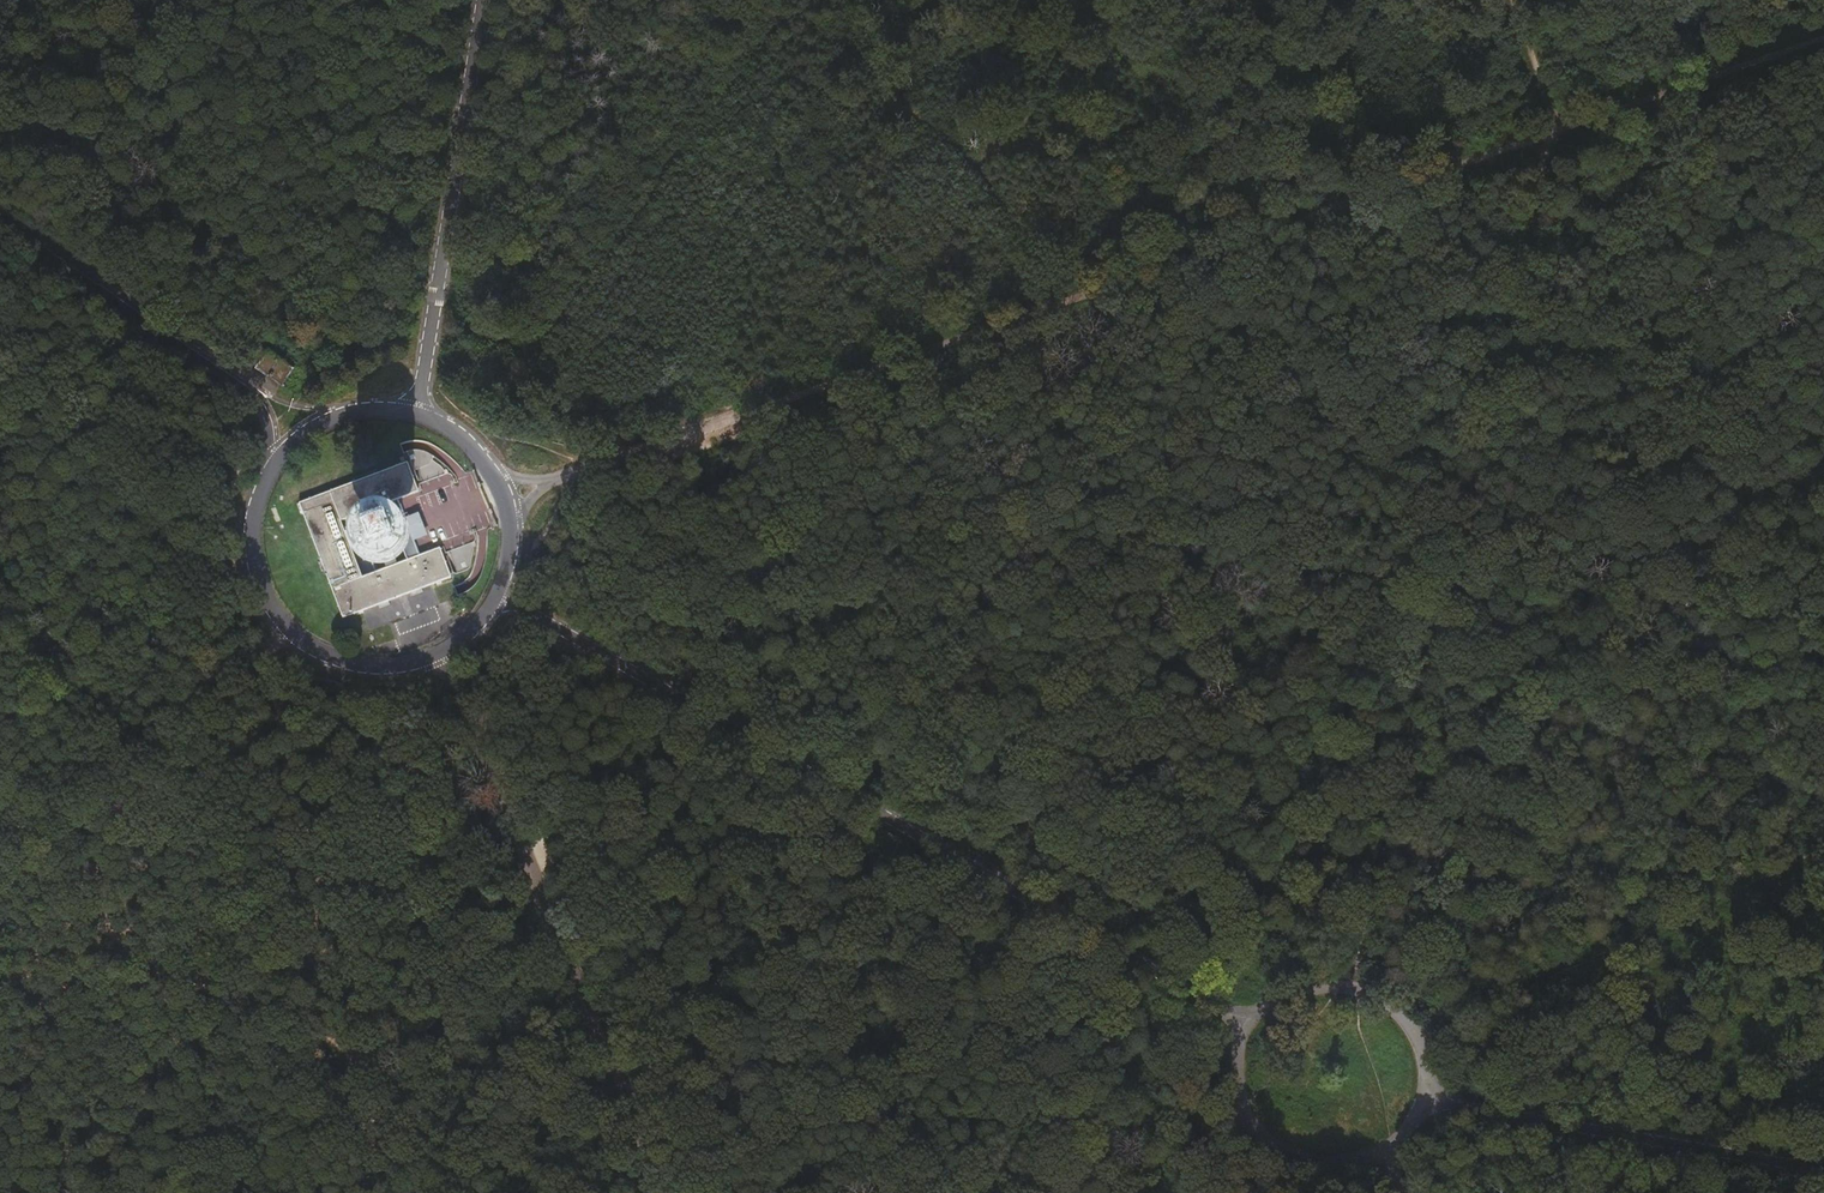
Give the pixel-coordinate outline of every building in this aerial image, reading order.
[(283,360),(268,349),(256,367),(282,385),(294,367),(283,360)] [(336,521),(414,494),(403,463),(297,502),(338,618),(445,580),(434,550),(356,579),(336,521)] [(389,510),(386,509),(382,509),(378,509),(375,510),(372,511),(369,512),(365,514),(363,516),(361,518),(359,520),(357,524),(356,527),(355,530),(354,533),(354,535),(354,538),(354,541),(356,546),(357,548),(358,550),(360,552),(362,555),(364,557),(367,559),(370,561),(373,562),(376,563),(379,563),(381,563),(385,563),(387,563),(391,562),(393,561),(395,559),(398,558),(401,555),(404,551),(406,547),(408,543),(408,537),(408,534),(408,530),(407,526),(404,522),(402,519),(400,516),(397,514),(395,512),(392,511),(389,510)]
